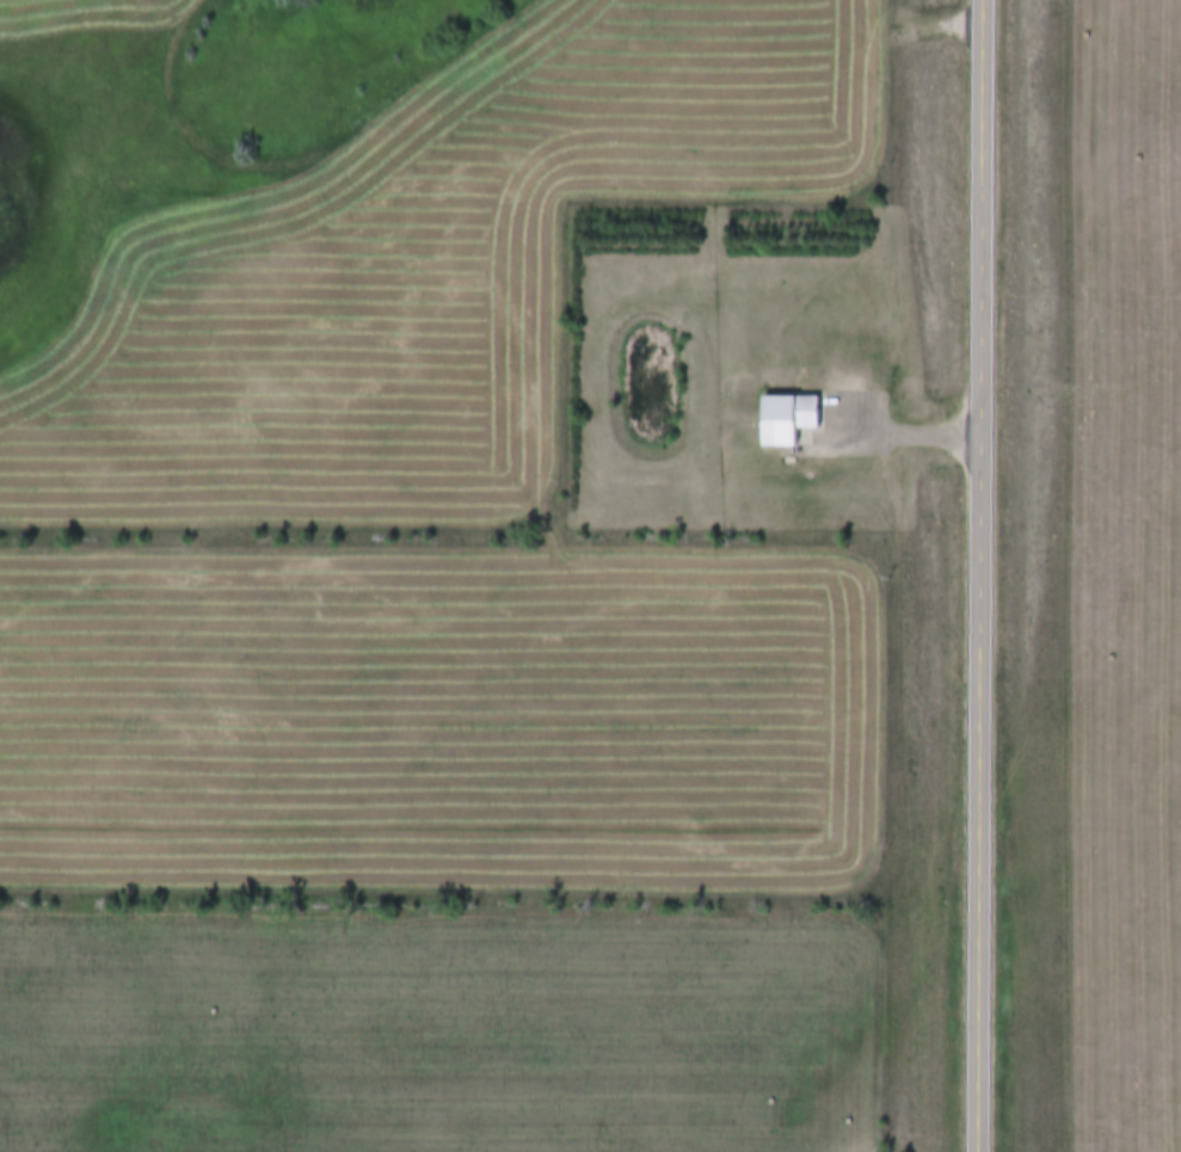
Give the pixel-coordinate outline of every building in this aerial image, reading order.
[(821,428),(821,396),(765,396),(765,447),(798,447),(798,428),(821,428)]
